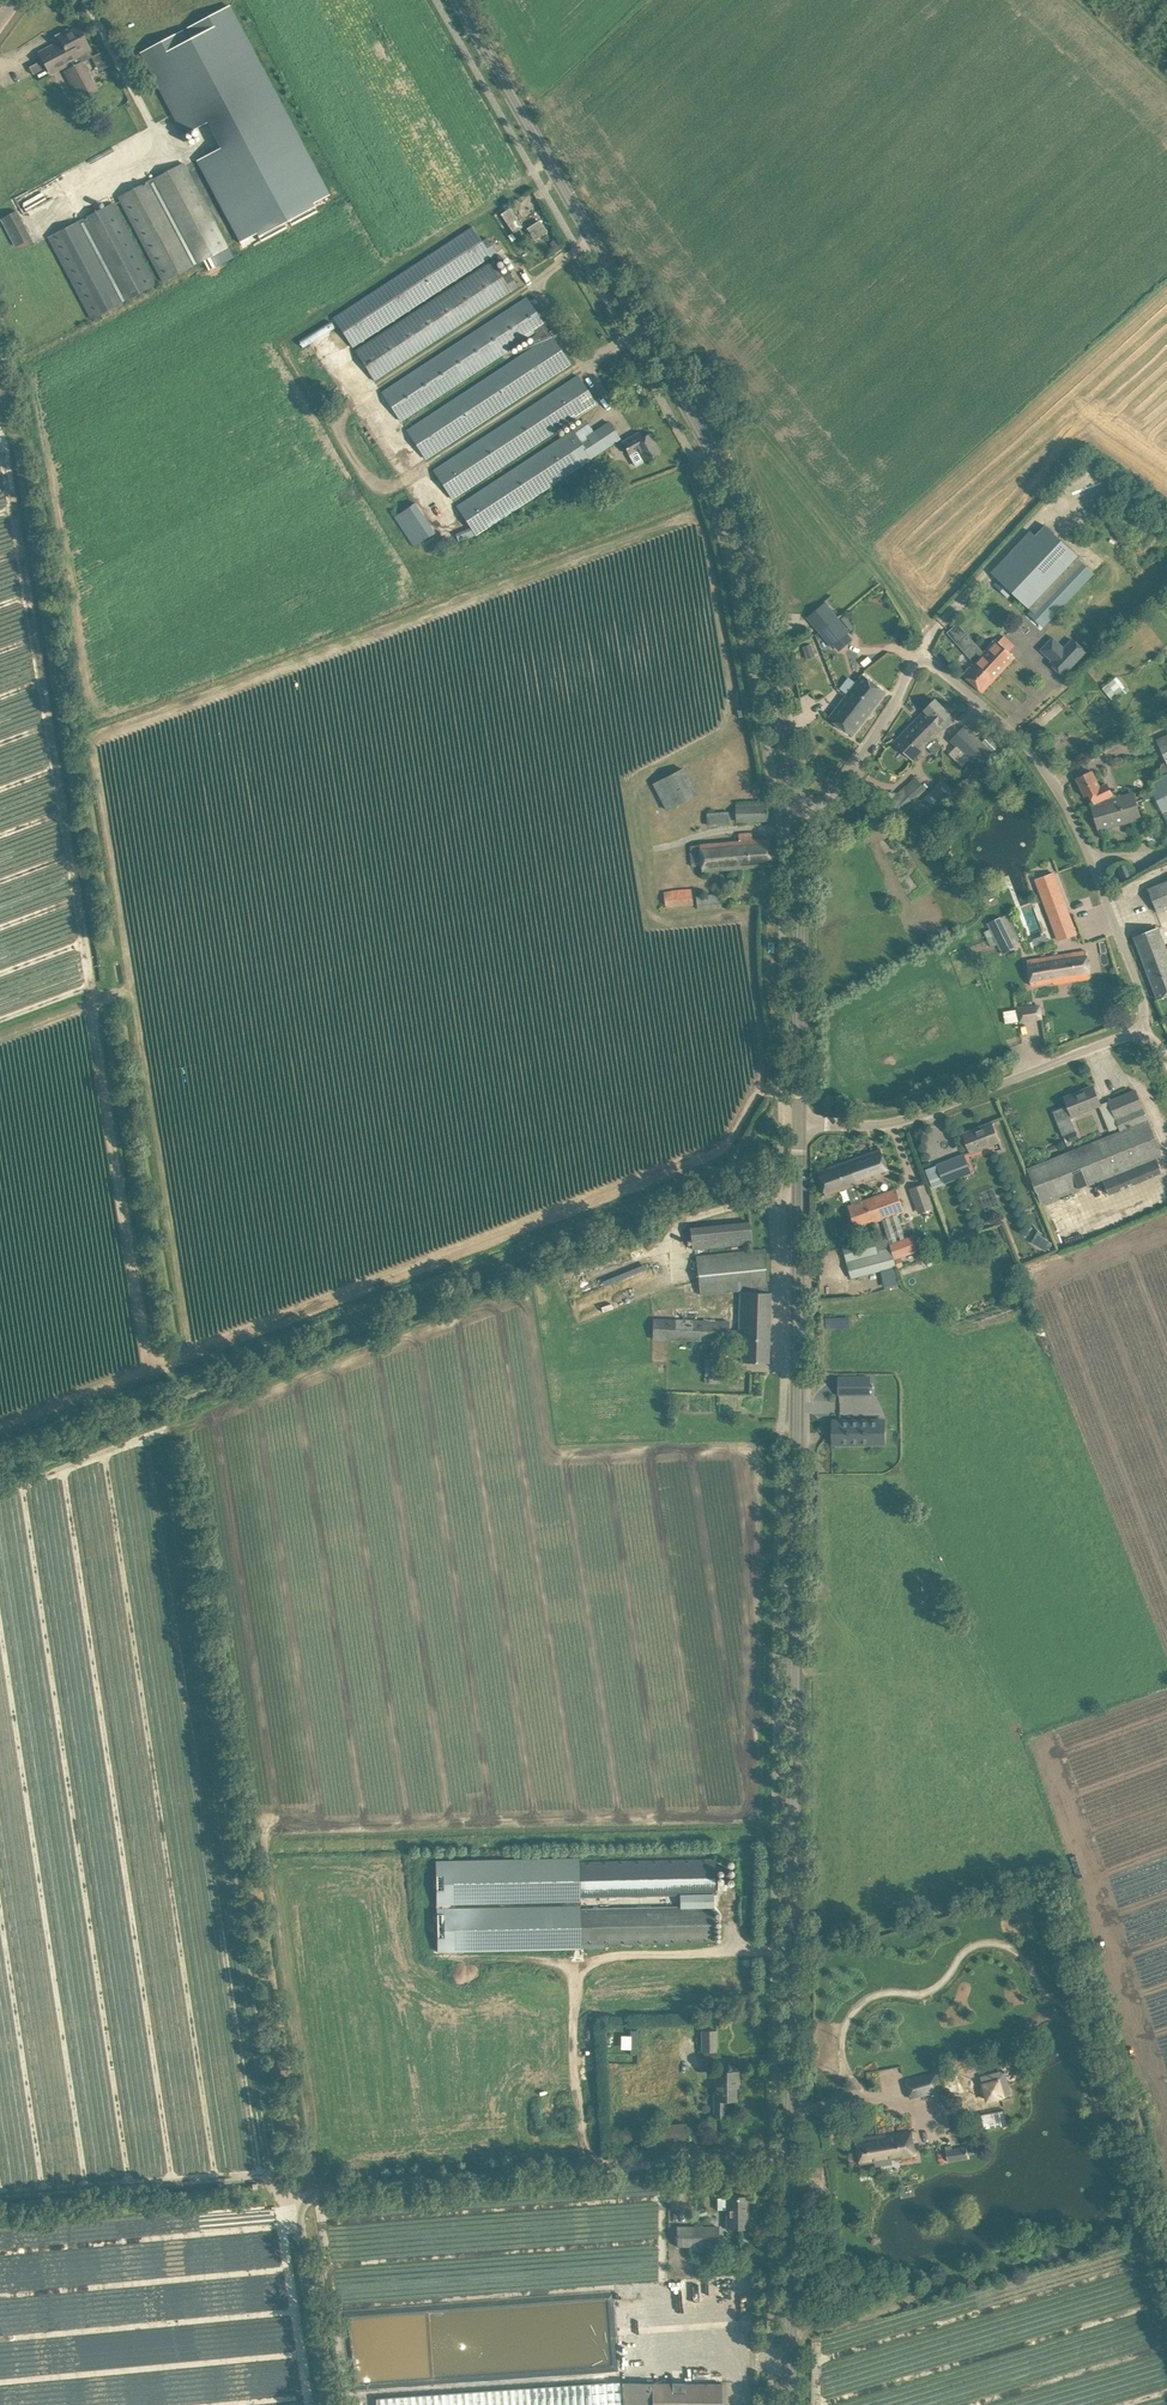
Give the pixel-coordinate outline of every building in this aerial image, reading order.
[(239,241),(329,193),(231,7),(141,54),(183,135),(219,116),(233,141),(197,160),(239,241)] [(89,51),(82,38),(77,28),(68,32),(67,29),(55,36),(62,49),(29,67),(33,75),(48,67),(52,74),(65,67),(66,69),(62,71),(78,100),(98,89),(83,61),(92,57),(89,51)] [(92,57),(99,70),(110,64),(104,53),(102,52),(100,52),(92,57)] [(162,281),(229,246),(184,162),(117,197),(162,281)] [(113,204),(49,238),(92,319),(156,285),(113,204)] [(501,214),(514,232),(522,227),(509,209),(501,214)] [(32,238),(17,210),(0,219),(15,247),(32,238)] [(535,240),(537,238),(547,232),(539,220),(527,228),(535,240)] [(487,238),(482,241),(472,226),(333,318),(352,347),(496,253),(487,238)] [(355,350),(374,380),(518,285),(509,272),(503,276),(492,261),(355,350)] [(403,420),(408,428),(406,430),(408,433),(426,459),(560,370),(570,364),(554,339),(558,336),(547,319),(542,322),(526,298),(382,394),(401,421),(403,420)] [(565,312),(573,325),(580,320),(571,308),(565,312)] [(453,499),(586,410),(596,404),(578,376),(434,471),(453,499)] [(476,534),(610,445),(620,438),(609,422),(580,441),(573,430),(458,507),(476,534)] [(644,461),(649,458),(660,452),(649,434),(643,438),(639,432),(623,442),(630,455),(636,466),(644,461)] [(1166,515),(1147,500),(1141,508),(1160,523),(1166,515)] [(414,546),(435,533),(415,502),(395,516),(414,546)] [(1031,531),(992,573),(1000,580),(995,585),(1007,596),(1012,591),(1032,610),(1031,610),(1046,624),(1094,574),(1077,557),(1078,556),(1046,525),(1036,536),(1031,531)] [(459,541),(474,536),(471,528),(456,533),(459,541)] [(820,632),(838,617),(826,602),(807,617),(820,632)] [(832,647),(850,631),(838,617),(820,632),(832,647)] [(976,643),(967,634),(957,643),(974,662),(963,675),(982,693),(990,684),(994,680),(977,665),(979,663),(976,660),(983,652),(976,643)] [(977,665),(994,680),(1015,657),(1009,651),(1014,645),(1004,636),(999,641),(996,639),(983,652),(976,660),(979,663),(977,665)] [(1052,661),(1051,663),(1064,675),(1086,652),(1073,639),(1065,648),(1052,661)] [(812,645),(803,647),(807,660),(816,657),(812,645)] [(846,696),(869,714),(886,692),(863,674),(846,696)] [(1112,699),(1127,687),(1117,675),(1103,687),(1112,699)] [(853,736),(869,714),(846,696),(829,718),(853,736)] [(945,729),(947,728),(955,719),(935,699),(925,710),(916,719),(934,737),(943,728),(945,729)] [(940,744),(934,737),(916,719),(894,742),(912,760),(926,745),(932,752),(940,744)] [(982,770),(987,765),(996,756),(965,726),(951,740),(958,746),(950,754),(957,761),(965,753),(982,770)] [(1157,740),(1166,762),(1166,735),(1157,740)] [(696,795),(683,770),(682,768),(653,782),(654,784),(666,810),(696,795)] [(1095,804),(1118,797),(1116,791),(1101,794),(1099,789),(1100,788),(1092,771),(1077,779),(1085,796),(1090,793),(1095,804)] [(929,788),(926,785),(917,776),(877,814),(889,826),(929,788)] [(1144,794),(1146,799),(1155,795),(1166,821),(1166,778),(1152,785),(1154,789),(1144,794)] [(938,811),(957,793),(943,779),(925,797),(938,811)] [(1099,830),(1110,826),(1141,817),(1134,793),(1118,797),(1095,804),(1092,805),(1099,830)] [(737,821),(755,821),(767,820),(766,805),(737,806),(737,821)] [(708,823),(730,822),(730,810),(707,811),(708,823)] [(703,871),(760,866),(772,866),(770,838),(751,840),(751,833),(739,834),(740,841),(700,844),(700,846),(691,847),(693,866),(702,865),(703,871)] [(1131,875),(1127,863),(1118,867),(1123,878),(1131,875)] [(1055,924),(1071,919),(1054,873),(1038,878),(1055,924)] [(1166,908),(1166,881),(1148,889),(1157,912),(1166,908)] [(665,908),(693,905),(691,888),(663,891),(665,908)] [(720,893),(696,896),(697,908),(721,906),(720,893)] [(1001,917),(987,924),(1002,954),(1016,947),(1001,917)] [(1166,996),(1166,950),(1159,928),(1135,937),(1158,999),(1166,996)] [(1091,978),(1086,950),(1027,960),(1031,985),(1053,982),(1054,983),(1091,978)] [(1020,1022),(1035,1019),(1032,1004),(1017,1007),(1020,1022)] [(1100,1104),(1094,1088),(1078,1094),(1077,1093),(1065,1097),(1069,1105),(1053,1111),(1058,1122),(1063,1135),(1076,1130),(1070,1116),(1100,1104)] [(1100,1104),(1110,1131),(1119,1127),(1121,1131),(1028,1168),(1042,1203),(1162,1155),(1135,1090),(1100,1104)] [(999,1141),(996,1136),(992,1125),(977,1131),(976,1129),(964,1134),(971,1152),(999,1141)] [(890,1173),(885,1160),(881,1149),(849,1160),(858,1184),(890,1173)] [(931,1187),(944,1182),(972,1172),(965,1154),(925,1168),(931,1187)] [(855,1185),(858,1184),(849,1160),(818,1171),(826,1195),(847,1188),(852,1204),(848,1205),(856,1228),(882,1219),(879,1210),(875,1212),(873,1208),(870,1210),(867,1200),(861,1202),(855,1185)] [(910,1187),(917,1212),(934,1207),(927,1182),(910,1187)] [(905,1237),(898,1213),(904,1211),(896,1189),(867,1200),(870,1210),(873,1208),(875,1212),(879,1210),(882,1219),(888,1237),(894,1256),(917,1250),(912,1234),(905,1237)] [(692,1249),(740,1244),(752,1243),(750,1222),(690,1228),(692,1249)] [(1050,1240),(1039,1234),(1033,1242),(1044,1249),(1050,1240)] [(894,1256),(888,1237),(876,1240),(875,1237),(843,1245),(851,1278),(897,1266),(893,1256),(894,1256)] [(768,1363),(770,1292),(767,1292),(763,1249),(695,1256),(699,1294),(739,1289),(738,1330),(727,1329),(727,1321),(667,1319),(653,1318),(652,1339),(667,1340),(742,1342),(742,1362),(768,1363)] [(850,1327),(850,1316),(825,1317),(826,1328),(850,1327)] [(863,1399),(864,1382),(834,1380),(833,1397),(863,1399)] [(874,1423),(875,1411),(832,1408),(832,1420),(827,1419),(826,1432),(861,1434),(862,1422),(874,1423)] [(581,1944),(702,1942),(714,1941),(714,1906),(713,1906),(713,1894),(713,1859),(579,1861),(580,1858),(445,1861),(447,1950),(581,1948),(581,1944)] [(702,2051),(704,2051),(716,2051),(716,2030),(702,2030),(702,2051)] [(738,2071),(726,2071),(717,2071),(717,2085),(715,2085),(714,2117),(725,2117),(725,2100),(735,2100),(736,2083),(738,2083),(738,2071)] [(905,2080),(916,2077),(921,2093),(918,2094),(918,2092),(917,2092),(918,2095),(941,2088),(936,2071),(905,2080)] [(686,2123),(659,2125),(660,2140),(687,2138),(686,2123)] [(915,2154),(911,2129),(897,2131),(897,2133),(894,2134),(894,2132),(856,2138),(860,2163),(880,2160),(879,2155),(890,2153),(891,2158),(915,2154)] [(968,2153),(973,2152),(972,2148),(967,2149),(967,2145),(952,2147),(951,2144),(945,2145),(948,2160),(969,2156),(968,2153)] [(745,2227),(745,2208),(747,2208),(747,2197),(727,2197),(727,2227),(745,2227)] [(717,2227),(692,2227),(677,2227),(677,2246),(692,2246),(692,2257),(717,2257),(717,2227)] [(690,2290),(701,2289),(699,2278),(689,2279),(690,2290)] [(622,2381),(376,2398),(376,2404),(623,2404),(622,2381)] [(722,2382),(652,2382),(652,2404),(722,2404),(722,2382)]
